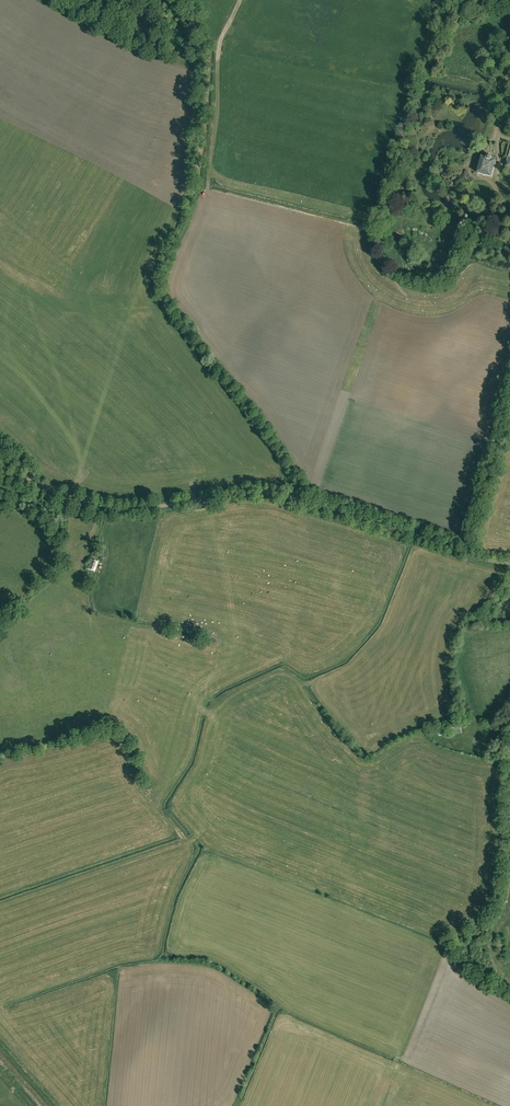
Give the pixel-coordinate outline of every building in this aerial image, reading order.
[(482,157),(477,173),(491,176),(496,161),(491,159),(492,157),(491,156),(488,155),(487,156),(486,158),(482,157)] [(97,561),(91,559),(87,569),(94,571),(97,561)] [(451,727),(452,730),(454,730),(455,735),(464,734),(463,725),(451,727)]
